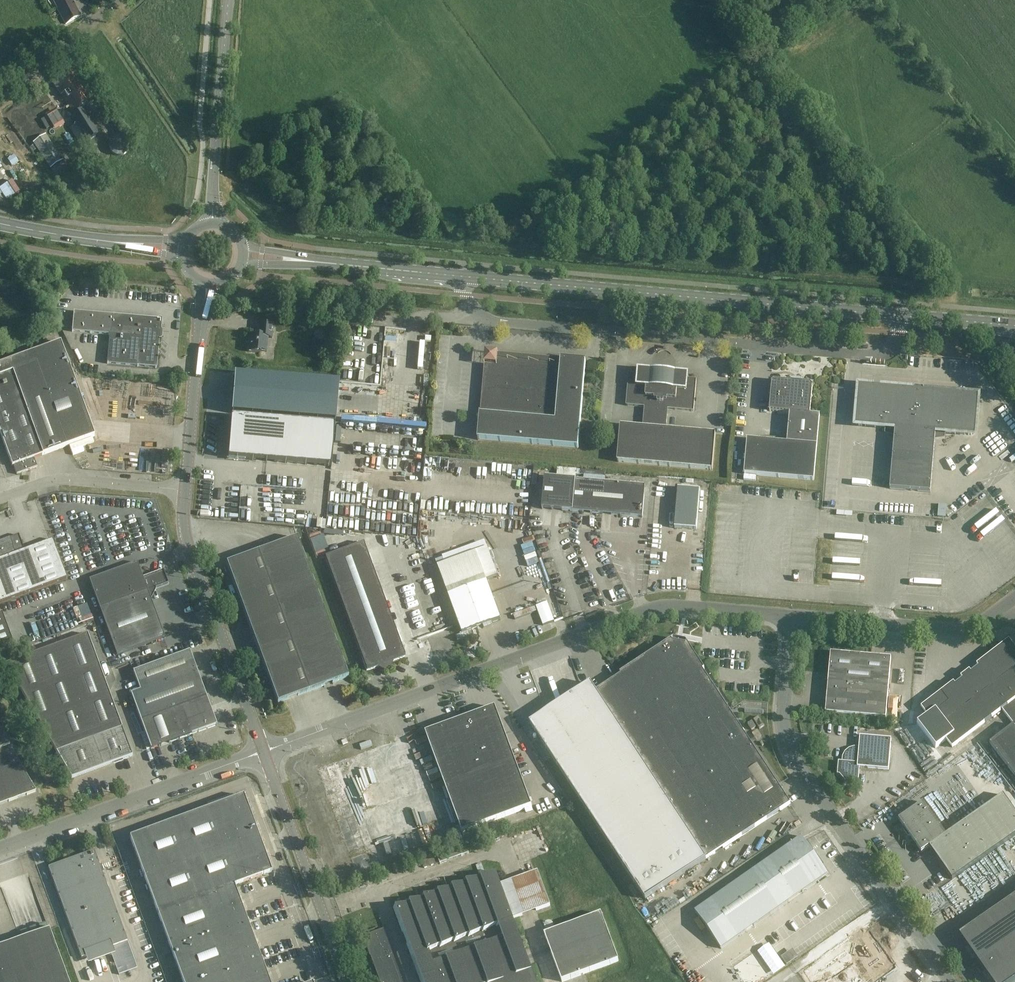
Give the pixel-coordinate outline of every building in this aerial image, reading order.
[(72,0),(53,0),(58,9),(57,10),(66,24),(81,16),(75,6),(74,7),(72,3),(73,2),(72,0)] [(69,67),(51,80),(75,115),(72,117),(77,124),(70,129),(81,147),(99,136),(84,113),(83,109),(93,102),(69,67)] [(57,111),(41,121),(47,129),(52,126),(51,124),(61,117),(57,111)] [(62,160),(59,155),(45,135),(33,143),(50,168),(62,160)] [(109,144),(109,146),(109,147),(109,148),(109,149),(110,151),(110,152),(111,153),(112,154),(113,154),(114,155),(115,156),(117,156),(118,156),(119,156),(121,156),(122,156),(123,156),(124,155),(125,154),(126,154),(127,153),(128,152),(129,151),(129,149),(130,148),(130,147),(130,146),(130,144),(130,143),(129,142),(129,141),(128,140),(127,139),(126,138),(125,137),(124,136),(123,136),(122,135),(121,135),(119,135),(118,135),(117,135),(115,136),(114,136),(113,137),(112,138),(111,139),(110,140),(110,141),(109,142),(109,143),(109,144)] [(74,312),(72,332),(110,335),(107,364),(157,368),(161,319),(74,312)] [(274,324),(259,323),(258,335),(248,334),(247,343),(249,343),(248,352),(261,353),(261,351),(267,352),(269,338),(273,338),(274,324)] [(13,466),(14,466),(17,475),(37,467),(34,458),(67,446),(95,436),(61,342),(0,364),(0,432),(13,466)] [(482,357),(495,360),(497,347),(485,345),(482,357)] [(481,413),(480,413),(480,416),(477,419),(479,422),(478,440),(478,439),(578,448),(586,362),(587,362),(587,361),(568,360),(565,357),(563,359),(560,359),(560,360),(561,360),(560,365),(508,361),(507,364),(506,367),(504,370),(499,374),(496,375),(493,376),(490,376),(486,415),(481,414),(481,413)] [(620,425),(617,462),(712,470),(716,433),(666,429),(668,409),(694,412),(696,380),(687,379),(688,374),(683,374),(681,371),(678,373),(648,371),(646,368),(643,370),(638,370),(638,375),(629,374),(626,406),(645,407),(643,427),(620,425)] [(235,374),(232,414),(335,422),(338,383),(235,374)] [(789,413),(787,443),(748,439),(745,473),(814,480),(820,415),(810,414),(813,387),(811,384),(802,383),(802,385),(793,384),(793,383),(774,381),(772,383),(769,411),(789,413)] [(858,389),(856,422),(857,424),(859,426),(885,428),(885,432),(894,435),(890,489),(931,492),(935,438),(945,437),(945,433),(971,435),(974,434),(976,432),(978,399),(977,397),(975,395),(924,391),(924,389),(914,388),(914,390),(863,386),(860,387),(858,389)] [(335,425),(231,417),(228,458),(331,467),(335,425)] [(995,443),(1002,439),(1000,434),(993,439),(995,443)] [(215,470),(208,473),(211,479),(218,475),(215,470)] [(602,514),(605,482),(545,477),(542,509),(543,509),(572,511),(602,514)] [(605,482),(602,514),(642,517),(645,486),(605,482)] [(678,488),(675,528),(697,530),(700,490),(678,488)] [(829,493),(829,509),(838,509),(839,493),(829,493)] [(380,502),(381,509),(390,509),(390,501),(380,502)] [(14,551),(23,548),(19,535),(0,542),(0,603),(67,578),(53,540),(15,554),(14,551)] [(278,703),(348,677),(297,538),(226,564),(278,703)] [(363,543),(325,557),(362,659),(367,671),(380,666),(381,667),(384,669),(389,667),(391,664),(390,662),(405,657),(398,637),(398,638),(363,543)] [(456,636),(458,642),(474,636),(472,630),(501,620),(487,581),(498,577),(487,548),(446,564),(444,558),(436,561),(463,634),(456,636)] [(103,618),(151,601),(147,591),(168,584),(163,571),(143,578),(137,563),(89,581),(103,618)] [(165,638),(151,601),(103,618),(117,656),(165,638)] [(554,621),(547,602),(536,606),(543,625),(554,621)] [(536,620),(534,609),(517,612),(519,623),(536,620)] [(0,614),(0,646),(13,642),(2,613),(0,614)] [(6,664),(71,779),(133,756),(88,634),(6,664)] [(635,883),(646,900),(791,804),(778,786),(729,711),(703,671),(705,669),(687,643),(671,639),(668,642),(620,673),(621,675),(616,679),(596,692),(591,683),(530,723),(552,757),(580,799),(635,883)] [(927,716),(916,724),(935,748),(946,740),(952,748),(1014,700),(1014,648),(1009,640),(980,662),(921,708),(927,716)] [(131,694),(137,712),(203,688),(190,651),(133,672),(140,691),(131,694)] [(829,673),(825,713),(886,719),(891,658),(872,656),(830,653),(829,673)] [(217,725),(203,688),(137,712),(151,750),(217,725)] [(900,720),(902,695),(889,694),(888,706),(889,706),(888,719),(900,720)] [(428,739),(462,832),(532,807),(505,735),(498,713),(478,720),(475,714),(471,712),(447,721),(445,725),(448,731),(428,739)] [(758,717),(754,720),(760,729),(764,726),(758,717)] [(752,721),(748,724),(752,730),(756,727),(752,721)] [(990,744),(1014,777),(1014,726),(1014,725),(990,744)] [(36,792),(0,730),(0,805),(36,792)] [(891,739),(860,736),(858,751),(855,750),(851,751),(848,754),(846,758),(845,762),(838,761),(837,774),(839,775),(845,781),(845,784),(858,785),(859,777),(860,768),(883,770),(889,770),(891,739)] [(952,880),(1014,836),(1014,812),(1003,795),(946,835),(923,802),(898,819),(921,852),(929,847),(952,880)] [(243,796),(130,838),(183,981),(269,981),(244,914),(234,886),(244,882),(272,872),(243,796)] [(769,839),(774,841),(778,830),(773,828),(769,839)] [(721,949),(828,874),(804,840),(801,837),(695,911),(721,949)] [(82,959),(87,957),(89,963),(112,955),(119,975),(137,968),(94,851),(48,868),(82,959)] [(425,981),(537,981),(514,919),(549,906),(537,872),(501,885),(497,874),(399,910),(425,981)] [(959,893),(950,897),(957,914),(966,910),(959,893)] [(960,936),(992,981),(1012,981),(1014,980),(1014,897),(960,936)] [(545,935),(562,981),(619,961),(601,914),(545,935)] [(0,948),(0,981),(69,981),(49,930),(0,948)] [(380,981),(403,981),(384,930),(364,937),(380,981)]
